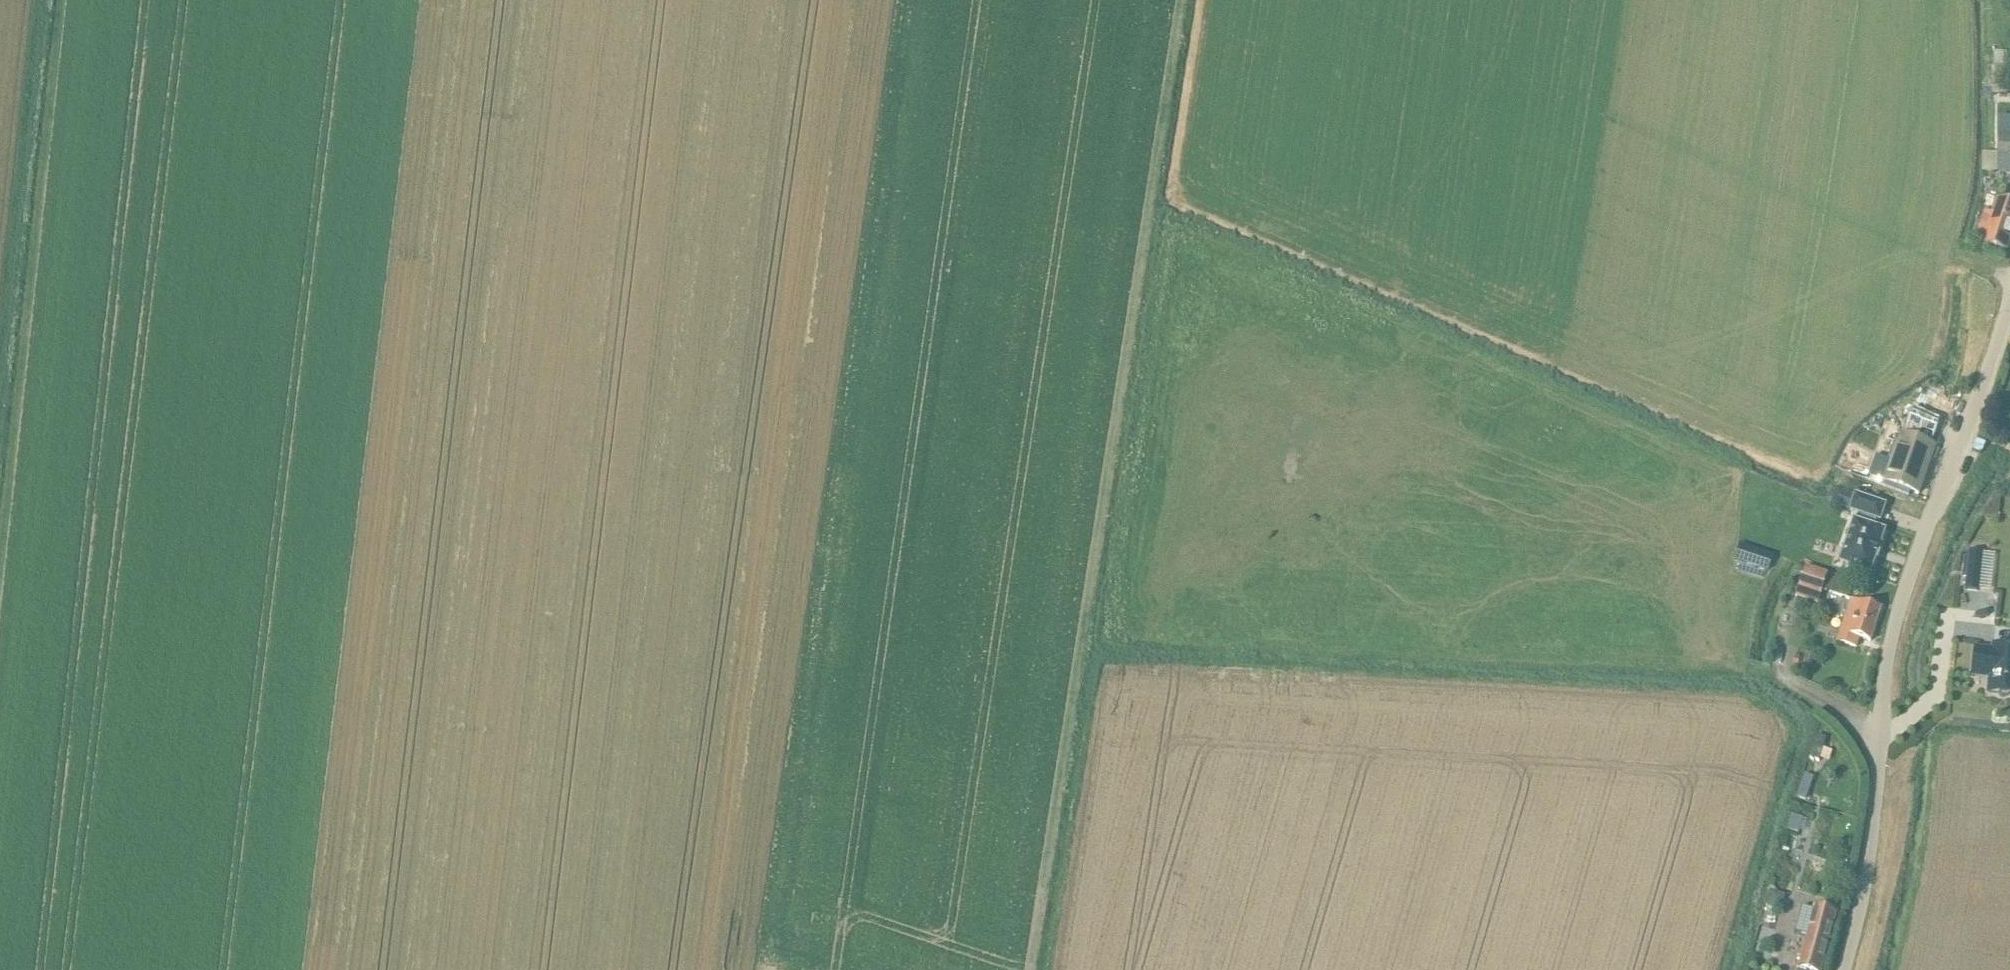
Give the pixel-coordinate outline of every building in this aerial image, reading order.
[(1996,137),(1998,157),(2009,156),(2009,136),(1996,137)] [(2009,240),(2009,202),(1996,198),(1991,213),(1985,211),(1974,242),(2006,253),(2009,240)] [(1967,236),(1963,246),(1972,249),(1975,238),(1967,236)] [(1915,420),(1938,427),(1944,406),(1927,401),(1925,409),(1919,407),(1915,420)] [(1891,462),(1883,483),(1919,495),(1934,449),(1899,436),(1897,441),(1895,441),(1894,444),(1888,461),(1891,462)] [(1836,490),(1831,504),(1849,510),(1848,512),(1859,516),(1857,521),(1853,520),(1839,564),(1871,575),(1871,573),(1875,561),(1877,561),(1881,548),(1880,547),(1884,534),(1885,533),(1874,529),(1874,527),(1876,522),(1877,521),(1880,522),(1884,509),(1885,506),(1870,501),(1854,496),(1836,490)] [(1811,550),(1807,561),(1817,565),(1821,554),(1811,550)] [(1964,551),(1961,586),(1965,586),(1965,589),(1966,589),(1979,590),(1980,574),(1983,554),(1982,554),(1982,552),(1964,551)] [(1818,603),(1827,576),(1805,568),(1796,596),(1818,603)] [(1846,599),(1851,584),(1828,577),(1823,592),(1846,599)] [(1871,643),(1882,611),(1850,600),(1837,642),(1855,648),(1858,639),(1871,643)] [(1972,674),(1989,676),(1987,694),(2009,697),(2009,648),(1992,646),(1992,650),(1975,649),(1972,674)] [(1836,914),(1815,908),(1814,911),(1808,936),(1799,969),(1822,969),(1836,914)]
